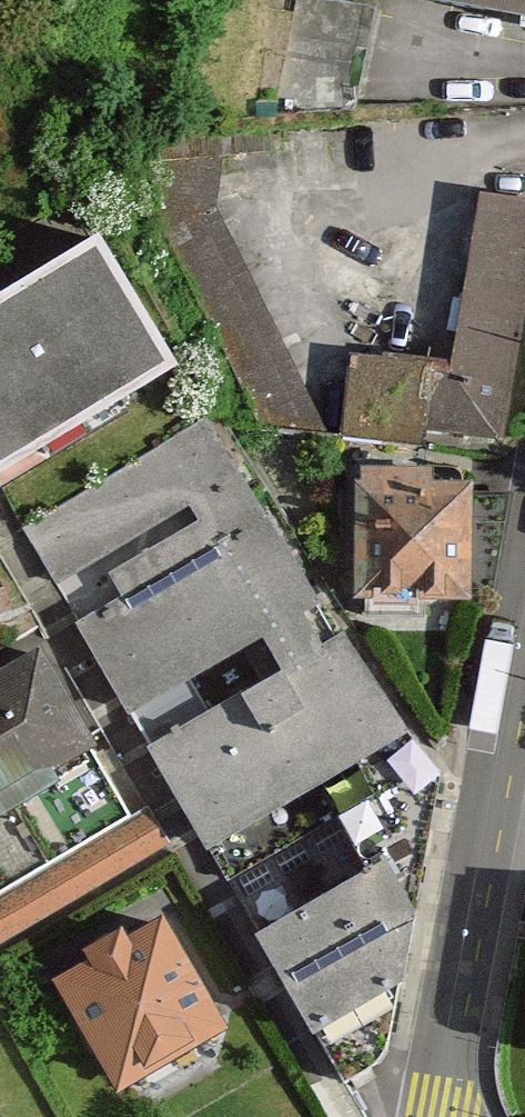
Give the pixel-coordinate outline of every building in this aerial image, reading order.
[(524,23),(524,0),(381,0),(524,23)] [(524,299),(524,193),(483,182),(446,360),(347,350),(342,441),(503,438),(524,299)] [(4,503),(183,399),(103,261),(0,321),(0,496),(4,503)] [(354,590),(466,591),(467,467),(355,466),(354,590)] [(94,479),(35,517),(68,568),(127,530),(94,479)] [(134,704),(312,600),(243,483),(66,588),(134,704)] [(14,593),(0,570),(0,601),(14,593)] [(147,741),(227,881),(352,811),(346,800),(376,782),(361,755),(404,731),(346,628),(147,741)] [(0,678),(0,839),(101,777),(29,660),(0,678)] [(0,893),(0,950),(171,853),(147,810),(0,893)] [(383,838),(253,920),(318,1024),(403,966),(417,892),(383,838)] [(93,950),(48,978),(125,1101),(233,1034),(154,908),(127,925),(116,907),(80,929),(93,950)]
